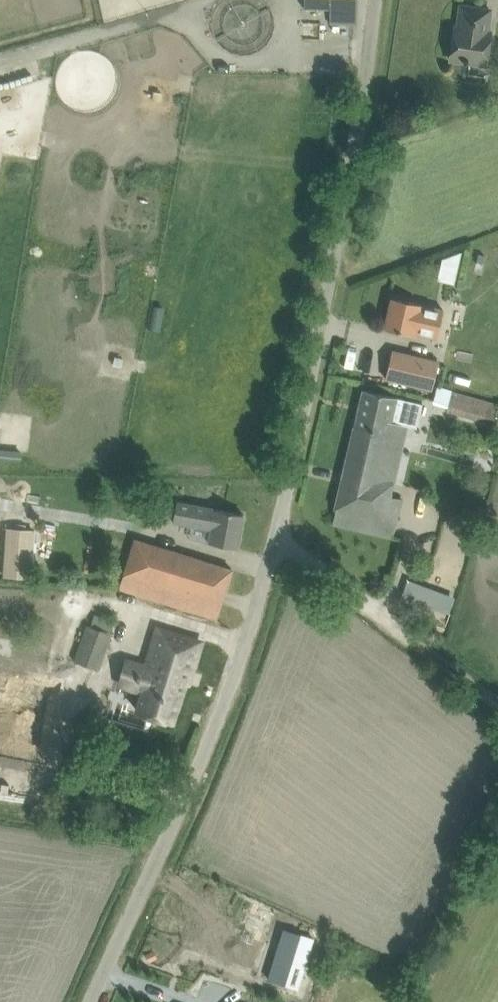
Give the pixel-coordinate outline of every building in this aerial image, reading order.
[(304,8),(330,8),(330,23),(357,23),(357,0),(305,0),(304,8)] [(450,59),(486,64),(491,32),(488,31),(491,10),(461,5),(458,27),(455,26),(450,59)] [(437,279),(454,283),(459,256),(442,253),(437,279)] [(392,297),(385,328),(414,334),(415,332),(437,337),(443,308),(392,297)] [(393,350),(387,378),(434,388),(440,360),(393,350)] [(492,425),(497,406),(497,403),(439,386),(437,393),(440,394),(439,398),(448,401),(445,411),(492,425)] [(424,404),(383,394),(363,389),(333,523),(352,528),(395,538),(405,499),(389,496),(396,470),(382,467),(387,443),(399,445),(404,425),(418,428),(424,404)] [(176,501),(172,522),(192,526),(189,538),(237,548),(244,514),(176,501)] [(4,526),(3,575),(24,575),(26,526),(4,526)] [(232,569),(213,563),(137,538),(121,587),(197,613),(217,619),(232,569)] [(449,612),(454,601),(406,583),(402,595),(449,612)] [(75,659),(100,668),(112,632),(87,624),(75,659)] [(136,678),(133,686),(144,689),(137,711),(156,716),(172,721),(187,670),(191,671),(200,641),(158,628),(152,648),(156,649),(150,668),(140,665),(137,673),(136,673),(134,677),(136,678)] [(40,734),(52,674),(0,663),(0,726),(40,734)] [(268,978),(285,984),(292,961),(305,965),(314,938),(284,928),(268,978)]
